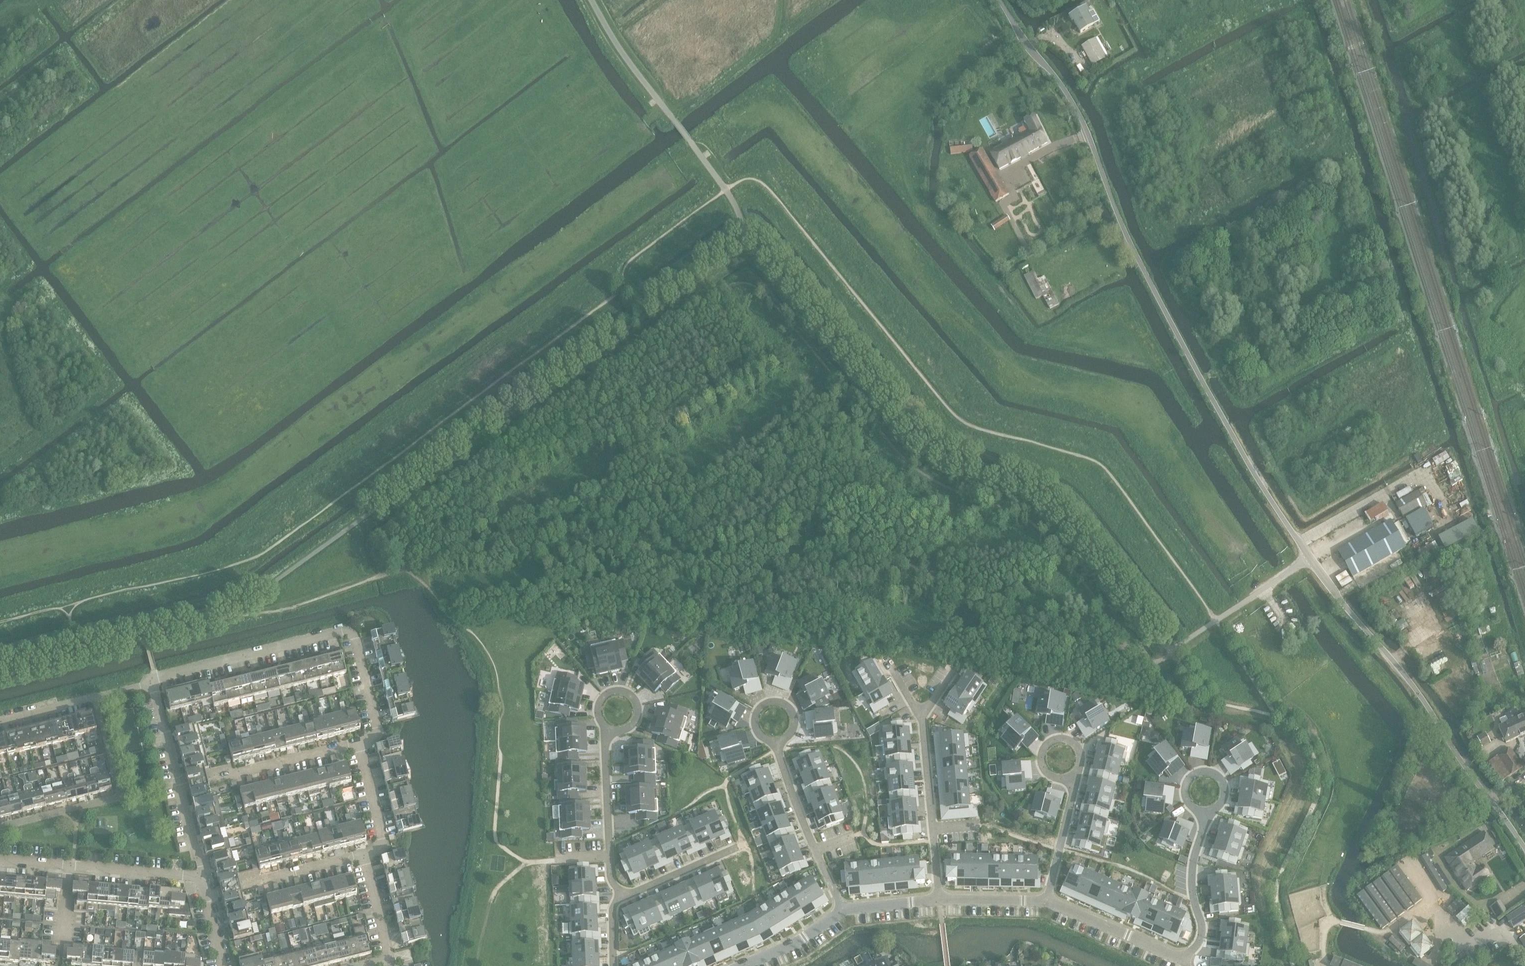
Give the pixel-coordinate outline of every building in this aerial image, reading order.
[(1074,22),(1081,34),(1095,26),(1094,25),(1099,22),(1091,8),(1088,9),(1087,7),(1076,14),(1073,16),(1076,21),(1074,22)] [(1109,58),(1098,38),(1082,47),(1093,66),(1109,58)] [(990,153),(1000,170),(1047,143),(1034,117),(1024,122),(1027,127),(1019,131),(1021,135),(1008,143),(1008,142),(990,153)] [(1009,195),(983,149),(969,157),(996,203),(998,202),(1009,195)] [(991,226),(995,231),(1010,221),(1006,216),(991,226)] [(1042,296),(1049,310),(1058,305),(1044,278),(1038,280),(1034,272),(1024,276),(1028,285),(1036,299),(1042,296)] [(1454,461),(1446,468),(1452,475),(1460,468),(1454,461)] [(1410,488),(1396,495),(1399,500),(1413,493),(1410,488)] [(1404,519),(1426,507),(1418,492),(1396,504),(1404,519)] [(1365,515),(1370,524),(1388,513),(1382,504),(1365,515)] [(1424,510),(1406,520),(1416,538),(1434,527),(1428,518),(1424,510)] [(1338,552),(1353,578),(1406,548),(1391,522),(1338,552)] [(1445,549),(1476,535),(1470,522),(1439,536),(1445,549)] [(370,634),(374,649),(396,644),(392,629),(370,634)] [(609,667),(610,673),(622,670),(619,655),(626,654),(623,642),(616,643),(616,642),(604,644),(605,650),(609,667)] [(396,644),(374,649),(378,664),(400,658),(396,644)] [(605,650),(604,644),(591,647),(592,649),(585,650),(588,662),(595,661),(598,676),(610,673),(609,667),(605,650)] [(328,658),(333,677),(346,674),(340,648),(339,648),(339,649),(334,650),(335,657),(328,658)] [(639,675),(647,684),(651,680),(664,669),(668,665),(660,655),(659,657),(654,651),(645,660),(650,665),(639,675)] [(333,677),(328,658),(321,660),(319,654),(313,655),(319,680),(333,677)] [(302,665),(306,684),(319,680),(313,655),(307,657),(309,663),(302,665)] [(779,678),(790,682),(796,666),(785,662),(786,660),(779,657),(777,661),(773,660),(767,676),(771,677),(779,680),(779,678)] [(378,664),(381,678),(403,673),(400,658),(378,664)] [(287,662),(293,687),(306,684),(302,665),(294,667),(293,660),(287,662)] [(877,660),(875,661),(887,681),(893,693),(895,692),(877,660)] [(852,674),(864,694),(887,681),(875,661),(870,664),(871,666),(858,673),(857,671),(852,674)] [(863,661),(852,665),(854,671),(865,667),(863,661)] [(275,672),(280,690),(293,687),(287,662),(281,663),(282,670),(275,672)] [(651,680),(647,684),(656,694),(667,683),(671,688),(681,680),(676,675),(677,674),(668,665),(664,669),(651,680)] [(757,682),(753,666),(741,669),(741,667),(734,670),(735,673),(731,675),(733,682),(735,691),(740,690),(747,688),(747,685),(757,682)] [(260,668),(267,694),(280,690),(275,672),(268,674),(266,667),(260,668)] [(256,677),(249,678),(253,697),(267,694),(260,668),(254,670),(256,677)] [(381,678),(385,693),(407,687),(403,673),(381,678)] [(234,675),(240,700),(253,697),(249,678),(242,680),(240,674),(234,675)] [(575,698),(581,700),(584,687),(569,684),(570,677),(558,674),(557,681),(555,681),(552,693),(559,694),(575,698)] [(955,693),(975,706),(986,689),(987,687),(983,684),(981,685),(969,677),(970,676),(966,674),(961,681),(964,683),(962,686),(965,688),(959,695),(955,693)] [(230,683),(222,685),(227,704),(240,700),(234,675),(228,677),(230,683)] [(779,680),(771,677),(770,680),(771,680),(776,682),(777,683),(782,685),(788,687),(788,686),(790,682),(779,678),(779,680)] [(808,695),(813,705),(828,697),(823,687),(823,686),(824,686),(821,679),(817,681),(815,677),(800,685),(802,689),(806,696),(808,695)] [(227,704),(222,685),(215,687),(214,680),(208,682),(212,701),(214,707),(227,704)] [(208,682),(208,681),(197,684),(202,703),(212,701),(208,682)] [(887,681),(864,694),(868,702),(871,700),(874,706),(871,708),(875,714),(888,706),(885,700),(891,697),(889,694),(891,693),(891,694),(893,693),(887,681)] [(952,695),(953,695),(955,693),(959,695),(965,688),(962,686),(964,683),(961,681),(952,695)] [(747,688),(740,690),(740,692),(741,693),(747,691),(753,690),(753,689),(758,688),(759,688),(759,687),(757,682),(747,685),(747,688)] [(187,687),(191,706),(202,703),(197,684),(187,687)] [(191,706),(187,687),(176,689),(181,709),(191,706)] [(407,687),(385,693),(389,707),(410,702),(407,687)] [(181,709),(176,689),(165,692),(167,700),(164,701),(167,712),(181,709)] [(802,689),(800,690),(800,691),(802,696),(803,696),(805,701),(806,702),(808,707),(809,707),(813,705),(808,695),(806,696),(802,689)] [(559,694),(552,693),(550,705),(551,705),(550,712),(562,715),(563,708),(578,712),(581,700),(575,698),(559,694)] [(975,706),(955,693),(953,695),(952,695),(946,703),(948,704),(950,705),(948,708),(953,711),(949,716),(963,725),(967,719),(964,717),(965,715),(967,712),(970,713),(975,706)] [(1077,694),(1072,697),(1075,702),(1080,699),(1077,694)] [(1043,716),(1050,717),(1050,715),(1062,717),(1064,700),(1053,698),(1053,697),(1045,695),(1045,699),(1041,699),(1040,706),(1038,715),(1043,716)] [(730,716),(736,706),(721,698),(716,708),(715,708),(714,708),(710,714),(714,716),(712,720),(718,723),(727,728),(729,723),(733,717),(730,716)] [(410,702),(389,707),(392,722),(414,717),(410,702)] [(1082,718),(1086,723),(1088,722),(1094,732),(1108,723),(1102,713),(1103,713),(1099,706),(1096,708),(1094,704),(1079,713),(1082,718)] [(733,717),(729,723),(732,725),(733,724),(735,720),(736,719),(738,715),(738,714),(741,710),(741,709),(736,706),(730,716),(733,717)] [(344,713),(349,733),(360,731),(355,711),(346,713),(345,708),(341,709),(342,714),(344,713)] [(815,727),(816,739),(833,738),(833,733),(837,733),(836,726),(835,726),(833,714),(829,714),(828,708),(818,710),(818,715),(817,716),(818,727),(815,727)] [(678,730),(684,731),(687,719),(686,719),(688,712),(676,709),(674,715),(660,711),(656,723),(662,725),(678,730)] [(1507,744),(1524,736),(1524,715),(1520,718),(1516,711),(1505,716),(1506,718),(1500,720),(1503,726),(1499,728),(1505,742),(1506,742),(1507,744)] [(80,715),(85,734),(96,731),(92,712),(80,715)] [(320,714),(321,719),(323,719),(328,739),(339,736),(334,716),(325,718),(324,713),(320,714)] [(344,713),(342,714),(334,716),(339,736),(349,733),(344,713)] [(80,715),(69,717),(75,739),(74,737),(85,734),(80,715)] [(1050,717),(1043,716),(1043,720),(1049,721),(1050,721),(1055,722),(1060,723),(1061,723),(1062,717),(1050,715),(1050,717)] [(58,723),(63,742),(75,739),(69,717),(68,717),(69,720),(58,723)] [(1086,723),(1082,718),(1079,719),(1079,720),(1082,725),(1085,730),(1088,735),(1094,732),(1088,722),(1086,723)] [(313,724),(318,741),(328,739),(323,719),(321,719),(312,722),(313,724)] [(1022,741),(1030,732),(1017,720),(1009,729),(1011,731),(1003,739),(1008,744),(1015,751),(1019,747),(1023,742),(1022,741)] [(299,722),(301,727),(303,726),(307,744),(318,741),(313,724),(305,726),(304,721),(299,722)] [(556,730),(556,742),(562,742),(580,741),(586,741),(585,728),(570,729),(570,722),(557,723),(557,730),(556,730)] [(47,725),(52,745),(63,742),(58,723),(47,725)] [(662,725),(656,723),(652,735),(660,737),(658,743),(677,749),(679,743),(680,743),(684,731),(678,730),(662,725)] [(52,745),(47,725),(36,728),(41,748),(52,745)] [(175,731),(178,742),(201,736),(198,725),(175,731)] [(284,731),(283,726),(278,727),(280,732),(282,732),(286,749),(297,746),(292,729),(284,731)] [(303,726),(301,727),(292,729),(297,746),(307,744),(303,726)] [(887,734),(888,746),(908,744),(907,731),(903,732),(903,728),(903,726),(884,728),(885,734),(887,734)] [(25,731),(30,750),(41,748),(36,728),(25,731)] [(1188,750),(1195,751),(1196,748),(1207,750),(1210,734),(1198,732),(1199,730),(1190,728),(1190,732),(1186,732),(1183,749),(1188,750)] [(14,734),(19,753),(30,750),(25,731),(14,734)] [(263,736),(261,731),(257,732),(258,738),(260,737),(265,754),(276,752),(271,734),(263,736)] [(271,734),(276,752),(286,749),(282,732),(280,732),(271,734)] [(1023,742),(1019,747),(1022,750),(1023,750),(1027,745),(1031,741),(1035,737),(1035,736),(1030,732),(1022,741),(1023,742)] [(1478,737),(1483,748),(1491,743),(1486,733),(1478,737)] [(7,754),(7,756),(8,756),(3,734),(0,735),(0,755),(7,754)] [(3,734),(8,756),(19,753),(14,734),(4,736),(3,734)] [(936,747),(936,751),(941,750),(963,748),(968,747),(967,737),(962,737),(962,736),(949,737),(949,735),(940,735),(941,747),(936,747)] [(201,736),(178,742),(181,753),(204,747),(201,736)] [(242,742),(240,737),(236,738),(237,743),(240,742),(244,760),(254,757),(250,740),(242,742)] [(250,740),(254,757),(265,754),(260,737),(258,738),(250,740)] [(719,743),(723,754),(721,755),(724,762),(727,761),(729,765),(745,760),(741,748),(739,749),(735,738),(719,743)] [(376,746),(380,761),(401,756),(398,741),(376,746)] [(559,761),(569,761),(571,761),(571,754),(586,753),(586,741),(580,741),(562,742),(556,742),(557,754),(559,754),(559,761)] [(1226,755),(1230,761),(1232,759),(1239,769),(1252,759),(1246,750),(1247,749),(1243,742),(1240,744),(1237,741),(1223,750),(1226,755)] [(240,742),(237,743),(229,745),(233,762),(244,760),(240,742)] [(627,751),(627,764),(632,763),(650,763),(656,762),(656,750),(654,750),(654,743),(641,744),(642,751),(627,751)] [(1099,760),(1119,765),(1119,764),(1120,764),(1123,765),(1126,754),(1123,753),(1125,748),(1118,746),(1107,743),(1105,749),(1102,748),(1099,760)] [(887,758),(887,764),(896,763),(906,762),(905,757),(909,757),(908,744),(888,746),(889,758),(887,758)] [(181,753),(183,763),(206,757),(204,747),(181,753)] [(1165,747),(1156,755),(1158,756),(1148,764),(1159,777),(1163,774),(1169,769),(1167,767),(1176,760),(1165,747)] [(942,754),(943,762),(965,760),(963,748),(941,750),(936,751),(937,754),(942,754)] [(989,748),(989,761),(998,761),(997,748),(989,748)] [(1195,751),(1188,750),(1188,753),(1188,754),(1194,755),(1195,755),(1200,756),(1205,757),(1206,757),(1206,756),(1207,750),(1196,748),(1195,751)] [(1489,763),(1502,782),(1523,768),(1510,749),(1489,763)] [(68,761),(80,757),(79,752),(66,755),(68,761)] [(800,765),(804,777),(823,770),(819,759),(821,758),(819,752),(812,755),(812,754),(802,758),(805,763),(800,765)] [(1230,761),(1226,755),(1223,757),(1222,758),(1226,762),(1226,763),(1229,767),(1229,768),(1232,772),(1233,773),(1233,772),(1239,769),(1232,759),(1230,761)] [(405,770),(401,756),(380,761),(383,776),(405,770)] [(183,763),(186,773),(204,769),(209,768),(206,757),(183,763)] [(938,771),(939,775),(944,774),(966,772),(965,760),(943,762),(943,771),(938,771)] [(1114,783),(1116,783),(1117,777),(1116,777),(1119,765),(1099,760),(1096,773),(1099,774),(1098,779),(1109,782),(1114,783)] [(1169,769),(1163,774),(1166,776),(1166,777),(1167,777),(1171,773),(1172,772),(1176,769),(1180,765),(1181,765),(1180,764),(1176,760),(1167,767),(1169,769)] [(335,767),(340,786),(341,791),(352,789),(346,764),(337,766),(336,761),(332,762),(333,767),(335,767)] [(569,761),(559,761),(557,761),(557,769),(560,768),(561,781),(567,780),(585,780),(585,770),(585,767),(570,768),(569,761)] [(632,763),(627,764),(628,776),(643,775),(643,782),(656,782),(655,775),(657,775),(656,762),(650,763),(632,763)] [(891,780),(891,782),(911,780),(910,767),(906,768),(906,762),(896,763),(887,764),(888,770),(885,770),(886,781),(891,780)] [(998,765),(990,766),(991,777),(999,776),(998,765)] [(1024,777),(1025,784),(1030,784),(1029,777),(1028,771),(1028,766),(1028,765),(1027,765),(1020,766),(1021,778),(1024,777)] [(316,771),(315,766),(311,767),(312,772),(314,772),(318,789),(319,789),(328,787),(329,787),(325,769),(316,771)] [(1007,780),(1008,791),(1025,790),(1025,784),(1024,777),(1021,778),(1020,766),(1003,768),(1005,780),(1007,780)] [(335,767),(333,767),(325,769),(329,787),(328,787),(329,789),(340,786),(335,767)] [(94,769),(100,793),(111,790),(107,772),(99,774),(98,769),(96,768),(94,769)] [(84,778),(89,796),(100,793),(94,769),(91,770),(90,771),(91,776),(84,778)] [(187,780),(190,792),(209,788),(206,776),(204,769),(186,773),(187,778),(187,780)] [(748,781),(752,793),(771,785),(766,773),(763,775),(760,769),(751,772),(751,773),(749,774),(744,776),(746,782),(748,781)] [(405,770),(383,776),(387,790),(409,785),(405,770)] [(812,788),(814,793),(816,792),(825,789),(831,786),(829,781),(827,781),(823,770),(804,777),(809,789),(812,788)] [(308,792),(304,775),(295,777),(294,772),(290,773),(291,778),(293,777),(297,795),(308,792)] [(304,775),(308,792),(309,797),(320,794),(319,789),(318,789),(314,772),(312,772),(304,775)] [(967,784),(966,772),(944,774),(939,775),(939,778),(944,778),(945,786),(967,784)] [(71,775),(77,799),(89,796),(84,778),(77,780),(76,775),(74,774),(71,775)] [(69,782),(62,783),(66,801),(77,799),(71,775),(69,775),(68,777),(69,782)] [(272,782),(276,800),(287,797),(283,780),(274,782),(273,777),(269,778),(270,783),(272,782)] [(283,780),(287,797),(297,795),(293,777),(291,778),(283,780)] [(52,779),(49,780),(55,804),(66,801),(62,783),(55,785),(54,780),(52,779)] [(1090,795),(1110,800),(1113,788),(1115,789),(1116,783),(1114,783),(1109,782),(1098,779),(1097,784),(1093,783),(1090,795)] [(47,787),(40,789),(44,807),(55,804),(49,780),(46,781),(45,783),(47,787)] [(561,800),(571,800),(571,793),(586,792),(586,789),(585,780),(567,780),(561,781),(561,793),(558,793),(559,800),(561,800)] [(890,794),(891,800),(899,799),(909,798),(909,793),(912,793),(911,780),(891,782),(892,794),(890,794)] [(1243,798),(1263,801),(1263,799),(1268,800),(1269,789),(1267,789),(1267,788),(1268,783),(1261,782),(1250,780),(1249,785),(1245,785),(1243,798)] [(248,783),(249,788),(251,788),(255,805),(266,803),(262,785),(253,787),(252,782),(248,783)] [(272,782),(270,783),(262,785),(266,803),(276,800),(272,782)] [(628,793),(629,802),(647,801),(653,801),(653,789),(656,789),(656,782),(643,782),(644,790),(628,790),(628,793)] [(940,795),(941,798),(946,798),(968,796),(967,784),(945,786),(946,795),(940,795)] [(30,785),(27,786),(33,810),(44,807),(40,789),(33,791),(32,786),(30,785)] [(387,790),(391,805),(412,799),(409,785),(387,790)] [(754,805),(757,810),(771,805),(774,803),(772,799),(775,797),(771,785),(752,793),(756,804),(754,805)] [(24,793),(18,794),(22,812),(33,810),(27,786),(24,786),(23,788),(24,793)] [(816,792),(814,793),(816,797),(812,799),(817,811),(836,804),(832,792),(834,792),(831,786),(825,789),(816,792)] [(190,792),(193,803),(211,798),(209,788),(190,792)] [(251,788),(249,788),(240,791),(244,808),(255,805),(251,788)] [(1162,802),(1164,790),(1147,788),(1145,800),(1143,800),(1143,808),(1147,808),(1146,812),(1163,814),(1164,809),(1165,802),(1162,802)] [(8,790),(5,791),(11,815),(22,812),(18,794),(11,796),(10,792),(8,790)] [(1165,802),(1164,809),(1169,810),(1170,809),(1170,803),(1171,798),(1171,797),(1172,792),(1172,791),(1171,791),(1164,790),(1162,802),(1165,802)] [(0,799),(0,818),(11,815),(5,791),(2,792),(1,794),(2,798),(0,799)] [(1046,792),(1045,797),(1049,799),(1049,801),(1060,804),(1062,796),(1061,796),(1057,794),(1056,794),(1052,793),(1051,793),(1047,792),(1046,792)] [(1091,809),(1089,814),(1100,816),(1107,818),(1109,813),(1111,813),(1114,803),(1111,802),(1109,802),(1110,800),(1090,795),(1087,808),(1091,809)] [(946,798),(941,798),(941,802),(946,801),(947,810),(969,808),(968,796),(946,798)] [(1033,812),(1044,815),(1043,818),(1055,820),(1060,804),(1049,801),(1049,799),(1045,797),(1037,796),(1033,812)] [(193,803),(196,813),(220,807),(217,797),(211,798),(193,803)] [(894,816),(894,818),(915,816),(914,808),(913,803),(910,803),(909,798),(899,799),(891,800),(891,806),(889,806),(890,817),(894,816)] [(1263,801),(1243,798),(1241,810),(1244,811),(1243,816),(1254,818),(1261,819),(1263,813),(1261,813),(1263,801)] [(412,799),(391,805),(394,819),(416,814),(412,799)] [(559,807),(560,820),(566,819),(583,819),(589,818),(588,806),(573,807),(573,800),(571,800),(561,800),(561,807),(559,807)] [(647,801),(629,802),(629,811),(629,815),(645,814),(645,821),(657,821),(657,814),(659,813),(658,801),(653,801),(647,801)] [(761,815),(765,826),(784,819),(779,807),(776,808),(774,803),(771,805),(757,810),(759,816),(761,815)] [(836,804),(817,811),(821,823),(825,822),(827,828),(837,824),(836,823),(838,823),(844,820),(842,814),(840,815),(836,804)] [(222,818),(220,807),(196,813),(198,824),(222,818)] [(943,818),(942,819),(943,819),(969,817),(970,817),(970,816),(969,808),(947,810),(943,818)] [(715,817),(704,822),(712,840),(724,835),(722,832),(728,829),(724,820),(723,820),(720,813),(714,815),(715,817)] [(416,814),(394,819),(398,834),(420,829),(416,814)] [(1085,818),(1082,830),(1101,835),(1102,834),(1103,834),(1106,835),(1109,824),(1106,824),(1106,823),(1107,818),(1100,816),(1089,814),(1088,819),(1085,818)] [(915,816),(894,818),(895,819),(890,820),(891,831),(894,830),(894,836),(902,836),(913,835),(912,829),(916,829),(915,816)] [(225,828),(222,818),(198,824),(201,834),(219,830),(225,828)] [(566,819),(560,820),(560,832),(562,832),(562,839),(575,838),(574,831),(590,831),(589,818),(583,819),(566,819)] [(703,822),(701,818),(691,823),(692,825),(687,827),(694,844),(699,842),(700,845),(712,840),(704,822),(703,822)] [(784,819),(765,826),(769,837),(767,838),(770,843),(775,841),(783,838),(787,837),(785,832),(788,831),(784,819)] [(346,821),(348,826),(350,825),(355,845),(366,842),(361,823),(352,825),(351,820),(346,821)] [(1175,821),(1173,826),(1178,828),(1177,830),(1188,834),(1191,826),(1190,826),(1186,824),(1185,824),(1181,822),(1176,821),(1175,820),(1175,821)] [(1170,846),(1182,850),(1188,834),(1177,830),(1178,828),(1173,826),(1171,825),(1167,823),(1163,832),(1161,839),(1171,843),(1170,846)] [(1220,841),(1239,847),(1240,845),(1244,847),(1248,837),(1245,836),(1245,835),(1247,830),(1243,829),(1232,825),(1229,824),(1228,830),(1224,828),(1220,841)] [(329,831),(334,850),(344,848),(339,828),(331,830),(330,825),(325,826),(327,831),(329,831)] [(339,828),(344,848),(355,845),(350,825),(348,826),(339,828)] [(690,834),(687,827),(681,830),(682,831),(671,836),(679,855),(691,850),(690,846),(694,844),(690,834)] [(222,840),(219,830),(201,834),(204,845),(222,840)] [(1101,835),(1082,830),(1079,843),(1082,844),(1081,849),(1092,852),(1099,853),(1100,848),(1103,848),(1105,838),(1103,837),(1101,837),(1101,835)] [(329,831),(327,831),(318,833),(318,836),(319,836),(323,853),(334,850),(329,831)] [(309,838),(313,856),(323,853),(319,836),(318,836),(311,838),(309,833),(305,834),(306,839),(309,838)] [(1445,859),(1467,891),(1489,876),(1483,867),(1477,871),(1472,863),(1493,850),(1484,833),(1445,859)] [(679,855),(671,836),(660,841),(659,839),(654,842),(657,849),(661,859),(666,857),(667,860),(679,855)] [(774,848),(778,860),(797,852),(792,840),(789,842),(787,837),(783,838),(775,841),(770,843),(772,849),(774,848)] [(287,844),(292,861),(302,858),(298,841),(289,843),(288,838),(284,839),(285,844),(287,844)] [(309,838),(306,839),(298,841),(302,858),(313,856),(309,838)] [(222,840),(204,845),(206,856),(225,851),(222,840)] [(1239,847),(1220,841),(1216,853),(1220,854),(1218,859),(1221,860),(1232,864),(1236,865),(1237,860),(1237,859),(1240,860),(1243,850),(1239,848),(1239,847)] [(657,849),(654,842),(648,844),(649,846),(638,851),(646,869),(658,864),(657,861),(661,859),(657,849)] [(281,864),(277,846),(269,848),(267,843),(263,844),(264,849),(266,849),(271,866),(281,864)] [(277,846),(281,864),(292,861),(287,844),(285,844),(277,846)] [(266,849),(264,849),(255,852),(260,869),(271,866),(266,849)] [(646,869),(638,851),(627,856),(626,854),(621,856),(624,864),(623,865),(627,874),(633,871),(634,875),(646,869)] [(797,852),(778,860),(783,871),(781,872),(783,877),(788,875),(791,874),(791,875),(800,872),(798,866),(802,864),(797,852)] [(213,857),(216,868),(234,864),(231,853),(213,857)] [(381,858),(385,873),(407,868),(403,853),(381,858)] [(1422,858),(1443,892),(1448,889),(1427,854),(1422,858)] [(965,860),(965,859),(953,859),(953,862),(945,861),(945,874),(948,874),(948,882),(957,882),(957,881),(965,881),(965,860)] [(973,887),(977,887),(977,882),(977,860),(965,859),(965,860),(965,881),(973,882),(973,887)] [(977,882),(977,887),(980,887),(980,882),(989,882),(989,860),(977,860),(977,882)] [(997,887),(1001,887),(1001,882),(1001,861),(1001,860),(989,860),(989,882),(997,882),(997,887)] [(1013,861),(1001,860),(1001,861),(1001,882),(1001,887),(1004,888),(1004,882),(1013,883),(1013,861)] [(906,863),(909,884),(917,884),(925,884),(924,875),(923,875),(923,871),(926,870),(925,864),(919,865),(919,862),(919,861),(906,863)] [(1013,861),(1013,883),(1021,883),(1021,888),(1025,888),(1025,883),(1025,861),(1013,861)] [(1025,883),(1025,888),(1028,888),(1028,883),(1040,883),(1040,874),(1037,874),(1038,861),(1025,861),(1025,883)] [(897,886),(897,891),(901,891),(900,885),(909,884),(906,863),(894,864),(897,886)] [(216,868),(218,879),(236,874),(234,864),(216,868)] [(894,864),(882,865),(885,887),(893,886),(894,891),(897,891),(897,886),(894,864)] [(1404,864),(1392,872),(1416,904),(1428,896),(1404,864)] [(882,865),(870,866),(870,867),(873,888),(873,893),(877,893),(876,888),(885,887),(882,865)] [(870,867),(870,866),(858,868),(861,889),(869,889),(870,894),(873,893),(873,888),(870,867)] [(579,868),(571,869),(571,875),(573,875),(573,887),(594,886),(593,873),(589,873),(589,868),(589,867),(579,867),(579,868)] [(410,882),(407,868),(385,873),(388,888),(410,882)] [(861,889),(858,868),(846,869),(846,870),(847,873),(842,873),(843,884),(848,883),(848,889),(851,889),(851,890),(861,889)] [(1072,897),(1075,899),(1077,894),(1086,874),(1074,869),(1069,881),(1067,880),(1063,888),(1074,893),(1072,897)] [(1382,877),(1407,911),(1413,906),(1389,872),(1382,877)] [(341,879),(345,898),(357,896),(352,876),(343,878),(341,873),(337,874),(338,879),(341,879)] [(222,892),(223,897),(241,893),(240,888),(237,879),(236,874),(218,879),(220,883),(222,892)] [(720,874),(708,879),(716,898),(727,893),(728,895),(733,892),(730,884),(731,884),(730,882),(727,875),(721,877),(720,874)] [(1077,894),(1075,899),(1078,900),(1080,895),(1088,899),(1097,879),(1086,874),(1077,894)] [(1213,882),(1215,895),(1235,893),(1234,881),(1236,881),(1235,875),(1228,876),(1217,876),(1217,882),(1213,882)] [(45,901),(44,909),(57,911),(58,893),(61,894),(62,885),(57,884),(58,878),(46,877),(46,882),(47,882),(45,901)] [(12,904),(16,905),(16,899),(14,898),(16,879),(6,878),(4,898),(5,898),(4,903),(12,904)] [(320,884),(325,906),(336,904),(335,901),(334,901),(334,899),(330,881),(322,883),(321,878),(316,879),(317,884),(320,884)] [(14,898),(16,899),(24,899),(26,880),(16,879),(14,898)] [(335,901),(345,898),(341,879),(338,879),(330,881),(334,899),(334,901),(335,901)] [(697,888),(693,890),(695,895),(700,907),(706,904),(705,903),(716,898),(708,879),(696,884),(697,888)] [(1097,879),(1088,899),(1096,902),(1094,907),(1097,908),(1099,904),(1108,883),(1097,879)] [(1373,884),(1398,918),(1405,913),(1380,879),(1373,884)] [(26,880),(24,899),(33,900),(32,906),(36,906),(37,900),(35,900),(36,881),(26,880)] [(89,886),(90,881),(78,880),(78,886),(73,886),(72,894),(75,895),(74,912),(86,913),(87,905),(89,886)] [(46,882),(36,881),(35,900),(37,900),(45,901),(47,882),(46,882)] [(813,906),(816,910),(818,908),(816,904),(823,899),(825,898),(821,891),(819,892),(812,881),(802,887),(813,906)] [(388,888),(392,902),(414,897),(410,882),(388,888)] [(1119,888),(1108,883),(1099,904),(1097,908),(1100,910),(1102,905),(1110,908),(1119,888)] [(295,885),(296,890),(299,889),(303,907),(313,904),(309,887),(301,889),(300,884),(295,885)] [(309,887),(313,904),(315,909),(325,906),(320,884),(317,884),(309,887)] [(1366,889),(1391,923),(1397,919),(1372,885),(1366,889)] [(99,887),(89,886),(87,905),(95,906),(95,912),(99,912),(99,906),(97,906),(99,887)] [(594,886),(573,887),(574,899),(572,899),(572,905),(580,905),(591,904),(590,899),(594,899),(594,886)] [(97,906),(99,906),(107,907),(109,887),(99,887),(97,906)] [(115,913),(119,914),(119,908),(117,908),(119,888),(109,887),(107,907),(116,907),(115,913)] [(792,893),(803,912),(810,908),(812,912),(816,910),(813,906),(802,887),(792,893)] [(119,908),(128,908),(129,889),(119,888),(117,908),(119,908)] [(1061,893),(1072,897),(1074,893),(1063,888),(1061,893)] [(1116,916),(1119,918),(1121,913),(1130,893),(1119,888),(1110,908),(1118,912),(1116,916)] [(136,909),(135,915),(139,915),(140,909),(138,909),(139,890),(129,889),(128,908),(136,909)] [(148,908),(149,908),(157,909),(156,915),(160,915),(161,909),(159,909),(160,890),(150,889),(149,891),(150,891),(148,908)] [(279,889),(274,890),(275,895),(278,894),(282,912),(292,909),(288,892),(280,894),(279,889)] [(288,892),(292,909),(303,907),(299,889),(296,890),(288,892)] [(687,889),(675,894),(683,912),(694,907),(695,909),(700,907),(695,895),(693,890),(688,892),(687,889)] [(138,909),(140,909),(148,910),(149,908),(148,908),(150,891),(149,891),(139,890),(138,909)] [(159,909),(161,909),(169,910),(170,890),(160,890),(159,909)] [(170,890),(169,910),(169,915),(190,917),(188,905),(185,905),(185,898),(181,898),(181,891),(170,890)] [(1357,895),(1382,929),(1388,925),(1363,891),(1357,895)] [(223,897),(226,908),(244,904),(241,893),(223,897)] [(792,918),(795,923),(798,921),(795,917),(803,912),(792,893),(781,900),(792,918)] [(1121,913),(1119,918),(1122,919),(1124,914),(1125,913),(1127,914),(1126,916),(1132,919),(1141,898),(1142,896),(1136,893),(1135,895),(1130,893),(1121,913)] [(1235,893),(1215,895),(1216,908),(1219,908),(1220,913),(1232,912),(1238,912),(1238,905),(1236,905),(1235,893)] [(278,894),(275,895),(267,897),(271,915),(282,912),(278,894)] [(665,902),(660,904),(662,910),(667,921),(673,919),(672,917),(683,912),(675,894),(663,899),(665,902)] [(1078,900),(1094,907),(1096,902),(1088,899),(1080,895),(1078,900)] [(1138,926),(1141,927),(1143,923),(1152,902),(1146,900),(1147,898),(1142,896),(1141,898),(1132,919),(1137,921),(1138,919),(1141,920),(1140,921),(1138,926)] [(418,911),(414,897),(392,902),(396,917),(418,911)] [(1449,908),(1454,913),(1464,905),(1459,899),(1449,908)] [(770,906),(782,925),(789,920),(792,925),(795,923),(792,918),(781,900),(770,906)] [(1143,923),(1141,927),(1144,929),(1146,924),(1154,927),(1163,907),(1152,902),(1143,923)] [(653,903),(642,908),(650,927),(661,922),(662,923),(667,921),(662,910),(660,904),(655,906),(653,903)] [(244,904),(226,908),(228,919),(246,914),(244,904)] [(580,905),(572,905),(572,911),(575,911),(575,923),(595,922),(595,909),(591,909),(591,904),(580,905)] [(1100,910),(1116,916),(1118,912),(1110,908),(1102,905),(1100,910)] [(1466,926),(1478,915),(1470,905),(1457,917),(1466,926)] [(770,906),(761,912),(772,931),(775,935),(778,934),(775,929),(782,925),(770,906)] [(1163,907),(1154,927),(1162,931),(1160,935),(1163,937),(1165,932),(1174,912),(1163,907)] [(626,919),(629,924),(634,936),(639,933),(640,936),(650,931),(648,927),(650,927),(642,908),(630,913),(632,916),(626,919)] [(795,917),(798,921),(812,912),(810,908),(803,912),(795,917)] [(1507,919),(1513,929),(1524,922),(1524,910),(1524,908),(1507,919)] [(396,917),(399,931),(421,926),(418,911),(396,917)] [(772,931),(761,912),(750,918),(760,938),(769,933),(772,937),(775,935),(772,931)] [(1165,932),(1163,937),(1166,938),(1168,934),(1179,938),(1182,930),(1180,929),(1185,917),(1174,912),(1165,932)] [(1122,919),(1138,926),(1140,921),(1141,920),(1138,919),(1137,921),(1132,919),(1126,916),(1127,914),(1125,913),(1124,914),(1122,919)] [(228,919),(231,929),(249,925),(249,924),(246,914),(228,919)] [(748,943),(750,948),(753,947),(751,942),(760,938),(750,918),(739,923),(748,943)] [(775,929),(778,934),(792,925),(789,920),(782,925),(775,929)] [(595,922),(575,923),(576,935),(574,935),(574,941),(582,941),(592,940),(592,935),(596,935),(595,922)] [(748,943),(739,923),(728,928),(737,948),(745,945),(747,950),(750,948),(748,943)] [(1224,941),(1244,944),(1246,931),(1248,932),(1248,926),(1242,925),(1230,923),(1229,929),(1226,928),(1224,941)] [(1407,923),(1396,932),(1417,956),(1428,947),(1407,923)] [(249,925),(231,929),(234,940),(254,935),(251,924),(249,924),(249,925)] [(1144,929),(1160,935),(1162,931),(1154,927),(1146,924),(1144,929)] [(356,939),(361,957),(371,954),(364,926),(353,929),(356,940),(356,939)] [(421,926),(399,931),(403,946),(425,941),(421,926)] [(726,953),(728,958),(731,957),(729,952),(737,948),(728,928),(717,933),(726,953)] [(706,938),(715,958),(723,955),(725,959),(728,958),(726,953),(717,933),(715,929),(704,933),(706,938)] [(751,942),(753,947),(772,937),(769,933),(760,938),(751,942)] [(1166,938),(1177,943),(1179,938),(1168,934),(1166,938)] [(1389,941),(1401,952),(1407,946),(1395,935),(1389,941)] [(335,945),(340,962),(350,960),(346,942),(345,937),(334,940),(335,945)] [(705,965),(709,965),(707,962),(715,958),(706,938),(695,943),(704,963),(705,965)] [(356,939),(356,940),(346,942),(350,960),(361,957),(356,939)] [(592,940),(574,941),(574,947),(576,947),(577,959),(597,958),(596,945),(593,945),(592,940)] [(1244,944),(1224,941),(1223,954),(1226,954),(1226,960),(1237,961),(1244,962),(1245,956),(1247,956),(1249,946),(1244,945),(1244,944)] [(0,944),(0,962),(5,962),(5,964),(9,964),(10,943),(0,942),(0,944)] [(26,963),(29,964),(31,943),(20,942),(20,944),(21,944),(19,961),(20,961),(26,961),(26,963)] [(21,944),(20,944),(10,943),(9,964),(12,964),(12,963),(19,963),(20,961),(19,961),(21,944)] [(41,944),(31,943),(29,964),(32,964),(32,962),(39,963),(41,944)] [(692,965),(698,965),(699,965),(698,964),(700,963),(701,965),(702,965),(705,965),(704,963),(695,943),(690,945),(689,943),(683,946),(684,948),(692,965)] [(41,944),(39,963),(50,964),(50,959),(55,960),(56,951),(51,951),(52,945),(41,944)] [(113,952),(114,946),(104,945),(104,949),(104,952),(103,952),(102,965),(112,965),(113,952)] [(340,962),(335,945),(325,947),(329,965),(340,962)] [(729,952),(731,957),(747,950),(745,945),(737,948),(729,952)] [(77,965),(82,965),(83,947),(73,946),(72,953),(67,952),(66,961),(71,961),(71,965),(77,965)] [(683,946),(678,948),(679,950),(673,953),(679,965),(692,965),(684,948),(683,946)] [(93,948),(83,947),(82,965),(92,965),(93,948)] [(318,965),(325,965),(329,965),(325,947),(314,950),(318,965)] [(92,965),(102,965),(103,952),(104,952),(104,949),(93,948),(92,965)] [(154,956),(155,951),(153,951),(151,948),(148,948),(146,950),(144,950),(144,955),(143,965),(153,965),(154,956)] [(304,953),(307,965),(318,965),(314,950),(304,953)] [(112,965),(123,965),(124,953),(113,952),(112,965)] [(134,954),(124,953),(123,965),(133,965),(134,954)] [(304,953),(293,955),(296,965),(307,965),(304,953)] [(662,957),(660,953),(649,958),(651,962),(653,965),(666,965),(662,957)] [(666,965),(679,965),(673,953),(662,957),(666,965)] [(133,965),(143,965),(144,955),(134,954),(133,965)] [(175,955),(164,955),(164,957),(164,965),(174,965),(175,955)] [(174,965),(184,965),(185,956),(175,955),(174,965)] [(252,965),(263,965),(262,963),(260,955),(250,958),(252,965)] [(283,958),(285,965),(296,965),(293,955),(283,958)] [(709,965),(710,965),(725,959),(723,955),(715,958),(707,962),(709,965)] [(153,965),(164,965),(164,957),(154,956),(153,965)] [(184,965),(200,965),(201,958),(196,958),(196,957),(185,956),(184,965)] [(250,958),(239,960),(240,965),(252,965),(250,958)] [(274,965),(285,965),(283,958),(272,961),(274,965)] [(1334,958),(1331,965),(1354,965),(1334,958)]
